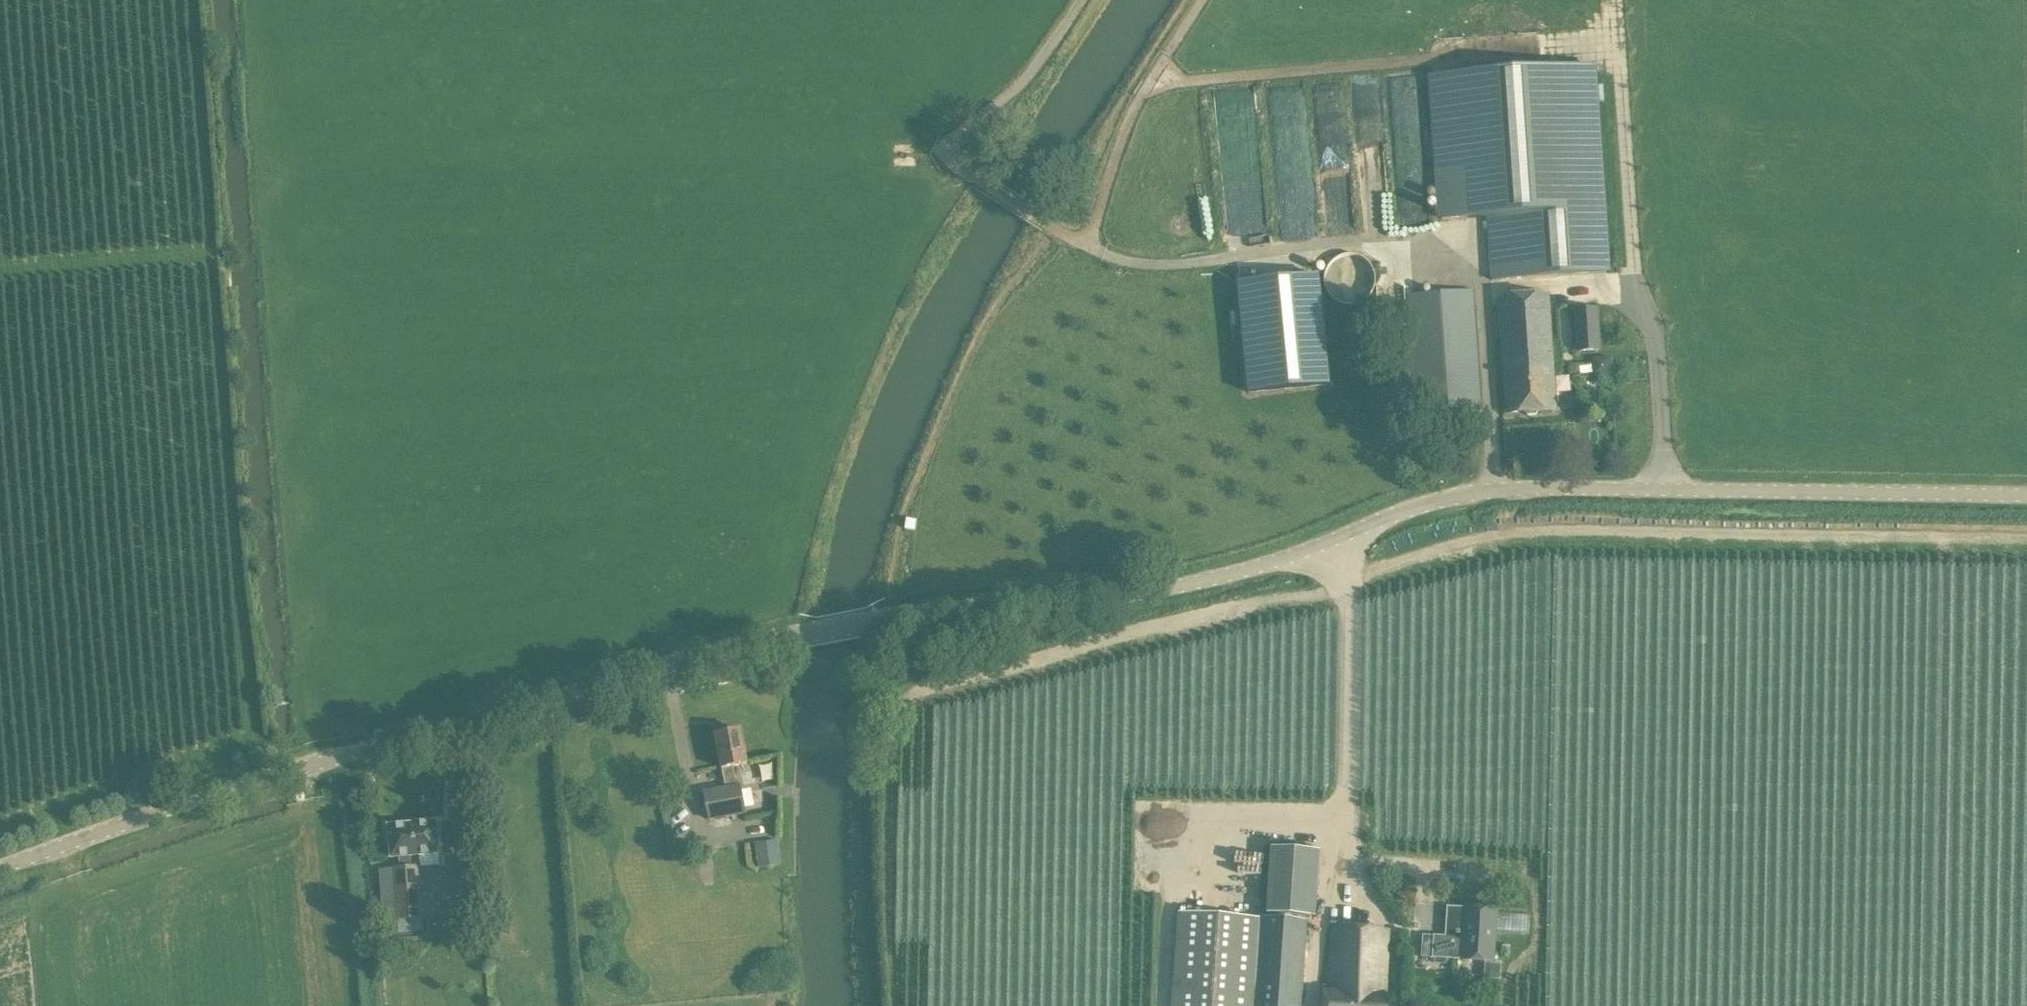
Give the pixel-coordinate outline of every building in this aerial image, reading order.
[(1592,66),(1432,77),(1442,220),(1487,216),(1492,280),(1606,272),(1592,66)] [(1372,281),(1372,276),(1372,271),(1370,266),(1368,262),(1365,258),(1361,255),(1357,253),(1352,252),(1347,251),(1342,252),(1337,254),(1333,256),(1329,259),(1326,264),(1324,268),(1323,273),(1323,278),(1324,283),(1326,287),(1329,291),(1333,295),(1337,297),(1341,299),(1346,300),(1351,300),(1356,299),(1360,297),(1364,294),(1368,290),(1370,286),(1372,281)] [(1328,385),(1318,276),(1238,283),(1249,393),(1328,385)] [(1405,312),(1405,289),(1382,290),(1383,314),(1405,312)] [(1472,290),(1407,295),(1415,406),(1480,401),(1472,290)] [(1547,294),(1499,297),(1508,412),(1555,409),(1547,294)] [(1576,311),(1579,351),(1599,350),(1596,309),(1576,311)] [(1611,373),(1612,356),(1594,356),(1594,373),(1611,373)] [(915,521),(907,519),(905,528),(914,530),(915,521)] [(733,768),(748,765),(741,730),(715,735),(726,788),(703,793),(710,821),(746,814),(740,785),(737,785),(733,768)] [(390,826),(393,860),(400,859),(401,871),(394,872),(399,921),(423,919),(418,869),(411,870),(410,858),(438,856),(435,822),(390,826)] [(767,842),(755,843),(758,867),(770,865),(767,842)] [(1322,918),(1323,903),(1327,852),(1270,847),(1266,914),(1322,918)] [(1423,945),(1422,957),(1432,958),(1460,959),(1460,961),(1494,963),(1498,908),(1463,906),(1447,905),(1445,936),(1433,935),(1433,946),(1423,945)] [(1171,1005),(1300,1005),(1306,921),(1178,912),(1171,1005)] [(1323,1005),(1394,1005),(1395,996),(1387,995),(1390,930),(1330,927),(1328,991),(1324,991),(1323,1005)]
